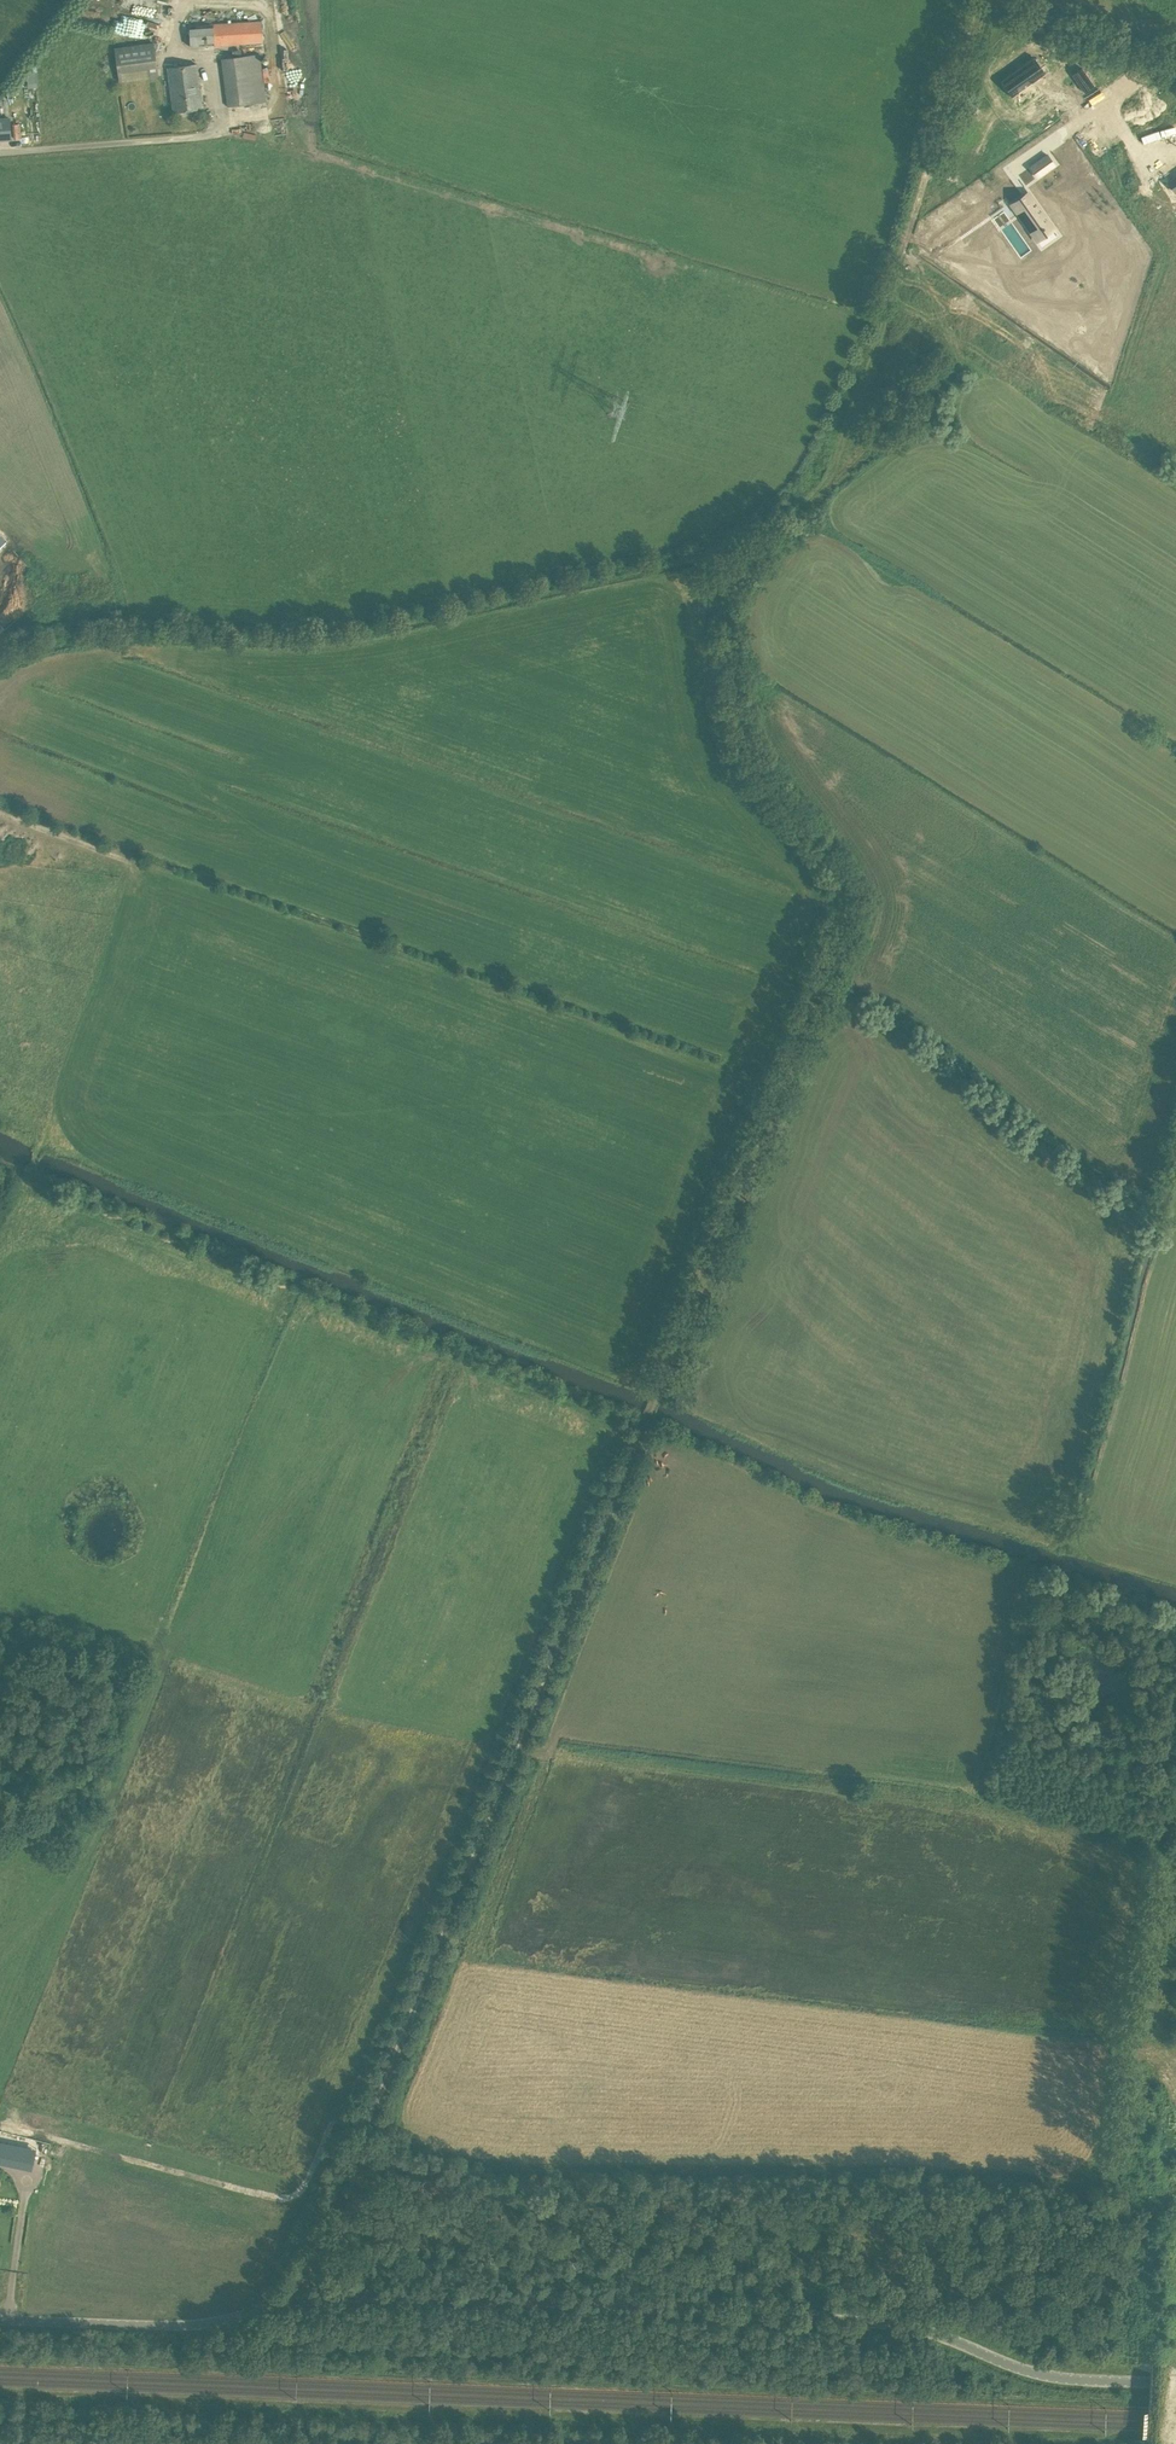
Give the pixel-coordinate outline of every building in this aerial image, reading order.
[(191,47),(263,42),(262,22),(189,27),(191,47)] [(121,82),(158,77),(153,43),(116,48),(121,82)] [(228,106),(265,102),(258,55),(222,60),(228,106)] [(1000,81),(1012,97),(1018,93),(1017,89),(1031,79),(1033,82),(1046,73),(1034,57),(1000,81)] [(174,112),(202,108),(196,65),(168,69),(174,112)] [(1082,68),(1072,75),(1084,93),(1095,85),(1082,68)] [(10,139),(9,124),(0,124),(0,139),(10,139)] [(1041,159),(1048,170),(1055,165),(1047,154),(1041,159)] [(1175,192),(1175,177),(1168,183),(1175,193),(1175,192)] [(1028,220),(1036,232),(1050,222),(1033,199),(1029,201),(1025,195),(1011,204),(1024,223),(1028,220)] [(33,2166),(36,2152),(8,2146),(8,2143),(0,2141),(0,2159),(33,2166)]
